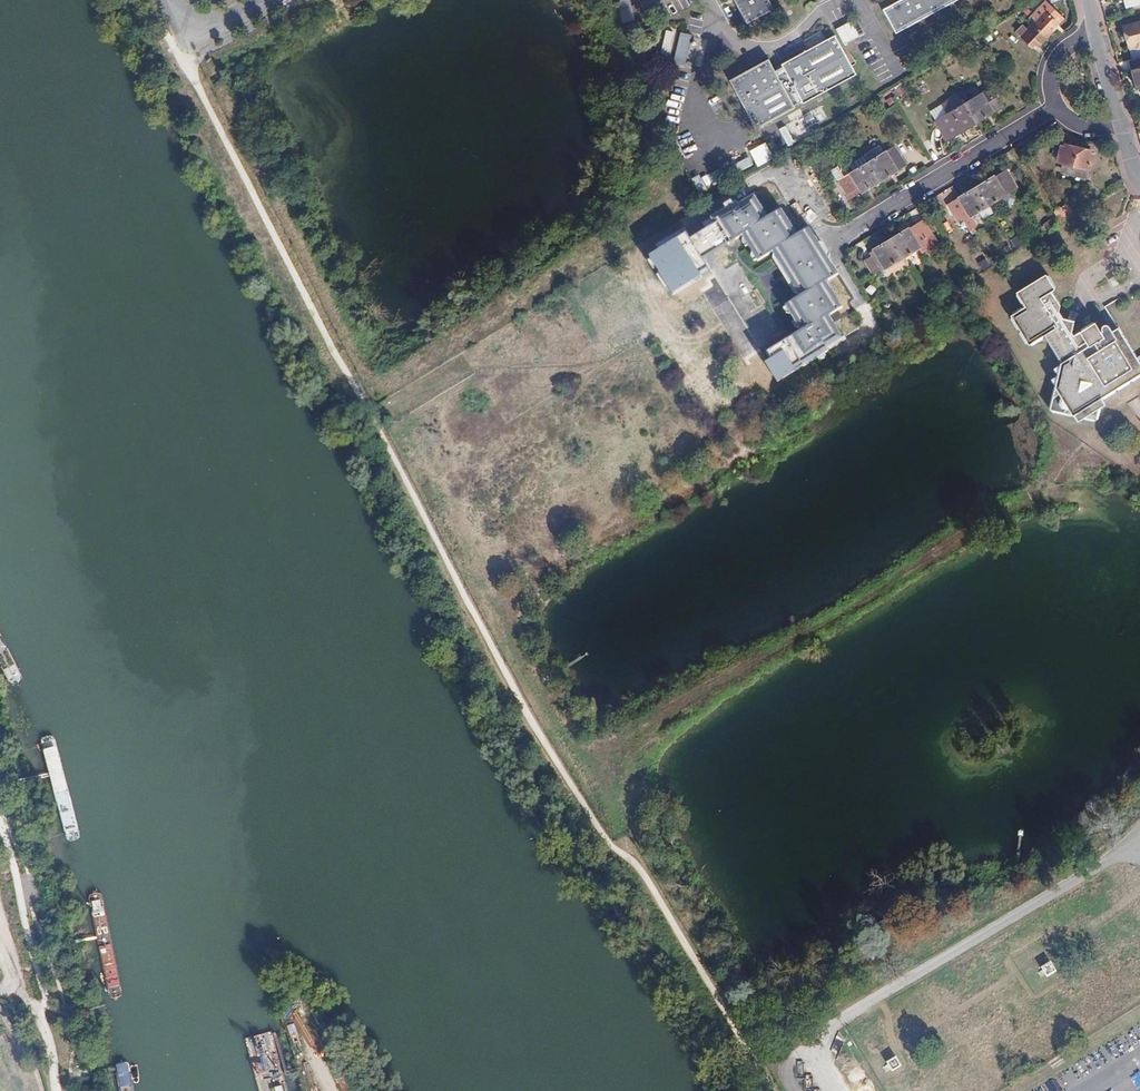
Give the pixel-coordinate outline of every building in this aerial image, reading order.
[(625,21),(636,18),(632,0),(619,0),(625,21)] [(749,22),(776,6),(773,0),(737,0),(749,22)] [(898,23),(937,0),(885,0),(898,23)] [(1040,6),(1035,13),(1041,19),(1030,30),(1024,24),(1018,30),(1034,46),(1035,44),(1038,46),(1056,27),(1054,24),(1057,21),(1040,6)] [(1132,58),(1139,56),(1139,21),(1123,26),(1132,58)] [(805,94),(806,96),(859,66),(837,27),(829,32),(823,23),(806,33),(811,42),(784,58),(786,61),(777,66),(770,53),(732,75),(760,123),(797,101),(796,99),(805,94)] [(667,29),(662,52),(670,54),(675,31),(667,29)] [(675,61),(694,65),(700,34),(681,31),(675,61)] [(1010,31),(1004,36),(1014,49),(1020,44),(1010,31)] [(1132,70),(1139,68),(1139,59),(1130,61),(1132,70)] [(898,97),(907,91),(902,84),(893,90),(898,97)] [(991,99),(999,95),(994,85),(986,89),(991,99)] [(947,114),(932,123),(942,142),(991,113),(981,94),(964,104),(958,94),(941,104),(947,114)] [(810,126),(827,118),(819,99),(778,118),(790,144),(813,133),(810,126)] [(759,166),(775,157),(767,142),(751,150),(759,166)] [(1089,151),(1065,145),(1065,148),(1060,147),(1054,172),(1063,174),(1065,167),(1081,171),(1079,178),(1087,179),(1093,155),(1089,154),(1089,151)] [(894,146),(840,179),(851,198),(905,165),(894,146)] [(802,164),(809,159),(804,151),(797,155),(802,164)] [(738,172),(755,164),(751,157),(735,164),(738,172)] [(722,176),(728,173),(723,163),(717,166),(722,176)] [(1015,190),(1020,187),(1009,167),(948,205),(958,221),(970,214),(971,216),(1011,192),(1016,201),(1020,198),(1015,190)] [(701,175),(694,179),(701,192),(708,188),(701,175)] [(753,194),(710,221),(713,225),(690,240),(687,234),(651,257),(674,293),(709,270),(701,258),(724,244),(726,246),(739,237),(742,242),(755,262),(770,253),(780,269),(798,297),(784,306),(796,326),(800,331),(767,352),(785,379),(846,341),(833,319),(836,317),(847,310),(831,286),(844,278),(826,250),(809,223),(796,231),(781,207),(774,212),(767,216),(753,194)] [(1069,203),(1058,209),(1063,219),(1074,213),(1069,203)] [(865,261),(874,276),(925,245),(915,229),(911,232),(909,228),(870,252),(873,256),(865,261)] [(1062,318),(1058,318),(1056,304),(1042,281),(1035,280),(1014,292),(1023,306),(1021,308),(1012,313),(1010,318),(1015,325),(1021,326),(1032,320),(1039,333),(1056,361),(1051,385),(1059,399),(1068,414),(1091,419),(1122,401),(1132,395),(1139,390),(1139,371),(1139,369),(1131,355),(1139,350),(1139,306),(1135,297),(1105,315),(1100,318),(1099,317),(1070,335),(1067,331),(1070,321),(1062,318)] [(1065,311),(1062,318),(1070,321),(1072,313),(1066,311),(1065,311)] [(1051,962),(1042,967),(1047,975),(1048,975),(1055,970),(1055,969),(1051,962)] [(895,1057),(888,1062),(892,1070),(901,1065),(895,1057)]
